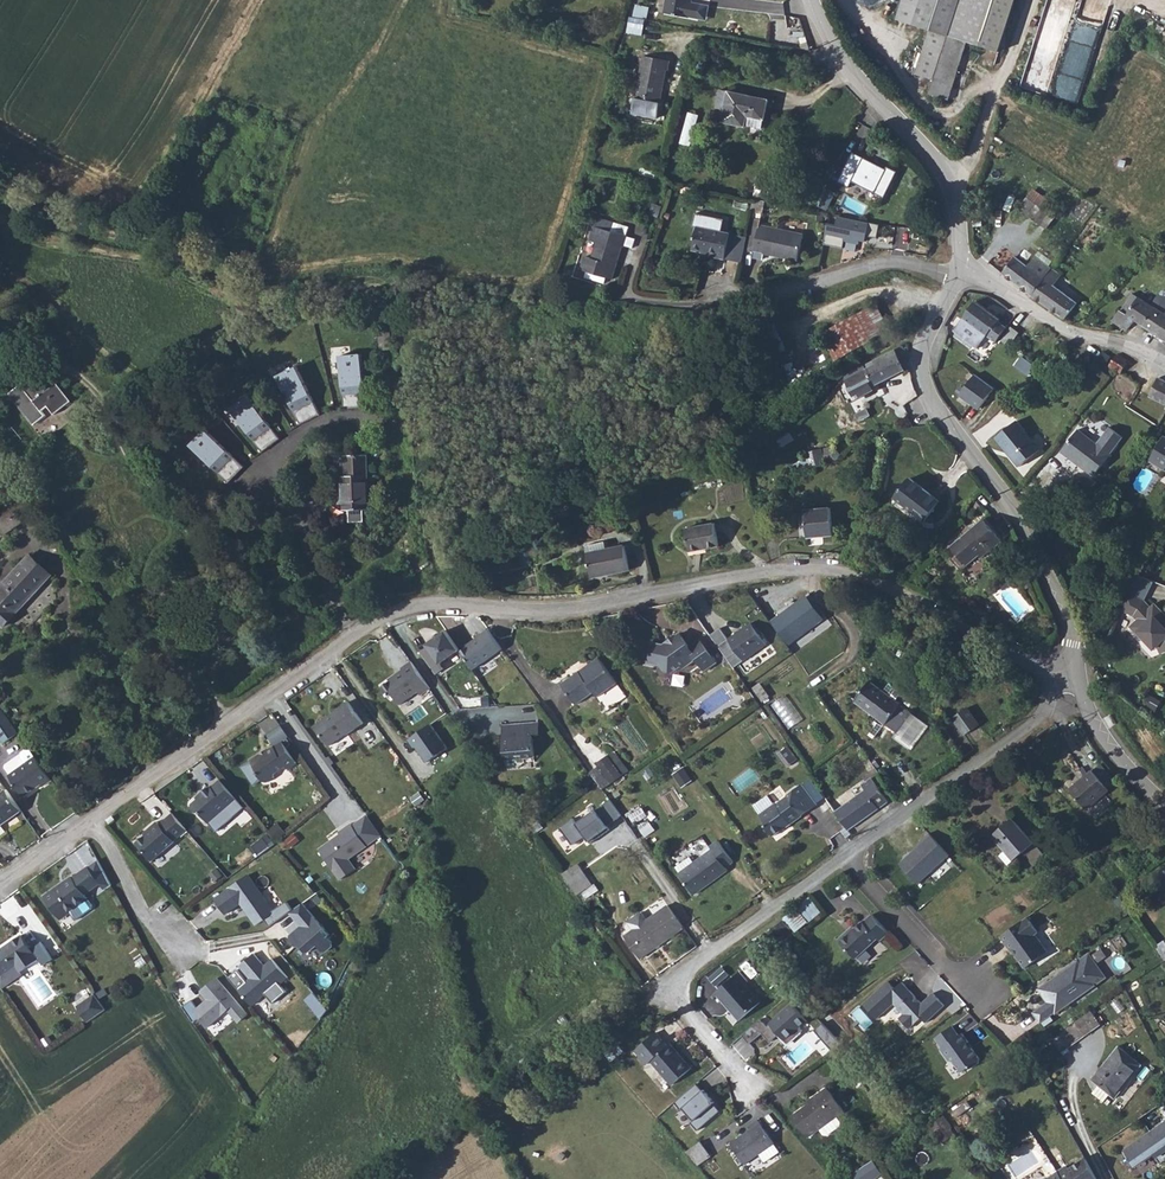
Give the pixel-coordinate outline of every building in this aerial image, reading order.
[(666,10),(689,14),(690,13),(698,14),(700,1),(696,0),(667,0),(666,10)] [(969,37),(981,0),(902,0),(898,13),(932,24),(918,67),(936,73),(931,87),(950,94),(969,37)] [(969,37),(999,47),(1014,0),(981,0),(969,37)] [(646,31),(651,6),(635,3),(631,28),(646,31)] [(674,57),(646,52),(639,91),(665,95),(670,65),(672,66),(674,57)] [(722,102),(720,112),(762,121),(769,92),(727,82),(719,80),(715,100),(722,102)] [(691,145),(700,114),(690,111),(681,142),(691,145)] [(855,146),(840,176),(852,182),(855,176),(887,193),(901,166),(890,161),(889,163),(855,146)] [(769,198),(761,196),(759,209),(767,210),(769,198)] [(667,203),(659,201),(656,212),(664,214),(667,203)] [(1050,205),(1023,203),(1023,215),(1050,216),(1050,205)] [(985,207),(979,207),(976,208),(977,224),(987,223),(985,207)] [(632,241),(635,231),(618,226),(620,218),(604,212),(596,235),(603,237),(597,254),(591,252),(586,265),(618,275),(630,241),(632,241)] [(866,233),(878,235),(881,222),(830,214),(825,243),(844,246),(845,241),(864,244),(866,233)] [(805,256),(809,232),(765,223),(767,218),(757,216),(754,234),(751,248),(759,249),(758,256),(767,258),(768,253),(784,256),(785,252),(805,256)] [(724,251),(723,254),(732,256),(737,231),(702,224),(698,246),(708,248),(724,251)] [(643,234),(635,231),(632,241),(640,244),(643,234)] [(754,234),(737,231),(732,256),(749,259),(751,248),(754,234)] [(603,237),(596,235),(591,252),(597,254),(603,237)] [(1055,265),(1056,263),(1059,260),(1042,247),(1031,263),(1018,253),(1006,269),(1035,291),(1055,265)] [(804,260),(805,256),(785,252),(784,256),(804,260)] [(1035,291),(1069,316),(1081,299),(1058,282),(1066,273),(1055,265),(1035,291)] [(1139,318),(1146,323),(1158,305),(1142,294),(1136,290),(1124,307),(1117,318),(1132,328),(1139,318)] [(1005,314),(979,295),(965,314),(957,325),(982,344),(991,332),(1001,339),(1013,323),(1003,316),(1005,314)] [(1164,336),(1164,310),(1158,305),(1146,323),(1164,336)] [(828,334),(838,345),(852,333),(842,322),(828,334)] [(1025,329),(1016,323),(1006,335),(1016,342),(1025,329)] [(814,347),(824,359),(835,349),(826,337),(814,347)] [(359,342),(337,346),(346,399),(368,395),(359,342)] [(901,347),(851,373),(840,379),(852,403),(868,394),(867,391),(886,382),(889,389),(888,389),(891,396),(902,390),(900,380),(898,376),(903,374),(900,368),(906,366),(907,360),(901,347)] [(1121,350),(1112,363),(1123,370),(1132,357),(1121,350)] [(296,360),(277,371),(303,417),(322,407),(296,360)] [(57,421),(71,407),(55,390),(46,399),(30,383),(32,382),(12,361),(0,372),(0,375),(20,396),(9,407),(37,435),(46,425),(43,422),(51,415),(57,421)] [(975,374),(960,394),(979,410),(994,388),(975,374)] [(1164,399),(1164,376),(1162,375),(1154,389),(1152,392),(1164,399)] [(250,392),(232,407),(267,448),(284,433),(250,392)] [(1024,431),(1026,430),(1019,422),(998,438),(1009,452),(1011,448),(1024,431)] [(208,427),(194,444),(234,480),(249,463),(208,427)] [(1126,436),(1114,427),(1101,443),(1083,429),(1066,452),(1097,475),(1126,436)] [(1042,452),(1026,430),(1024,431),(1011,448),(1009,452),(1021,469),(1042,452)] [(1153,454),(1164,462),(1164,435),(1153,454)] [(350,466),(354,499),(360,498),(361,510),(376,508),(374,496),(380,496),(373,442),(353,445),(355,465),(350,466)] [(926,518),(941,499),(912,477),(897,496),(926,518)] [(820,530),(821,512),(812,511),(811,522),(814,522),(813,530),(820,530)] [(846,513),(821,512),(820,530),(819,539),(845,540),(846,513)] [(721,541),(715,518),(685,526),(691,549),(721,541)] [(993,554),(1005,544),(988,521),(953,549),(967,566),(989,549),(993,554)] [(589,556),(608,551),(607,543),(587,547),(589,556)] [(628,547),(608,551),(589,556),(594,578),(633,569),(628,547)] [(36,557),(0,595),(0,618),(18,635),(30,622),(20,613),(56,576),(36,557)] [(1126,591),(1118,606),(1131,613),(1135,617),(1133,620),(1140,625),(1138,628),(1147,635),(1149,633),(1158,640),(1162,647),(1164,645),(1164,621),(1164,616),(1164,611),(1153,601),(1149,605),(1142,599),(1126,591)] [(808,595),(772,619),(789,644),(825,619),(808,595)] [(757,619),(734,635),(749,657),(772,641),(757,619)] [(444,662),(464,648),(451,629),(430,643),(431,646),(424,651),(440,674),(449,668),(444,662)] [(478,669),(509,649),(495,629),(485,635),(486,637),(478,642),(478,643),(466,651),(478,669)] [(682,670),(692,674),(706,664),(713,672),(724,663),(707,640),(696,648),(686,636),(671,647),(660,646),(656,665),(668,668),(667,673),(682,676),(682,670)] [(599,686),(603,692),(623,678),(605,653),(567,680),(580,699),(599,686)] [(425,694),(435,687),(415,660),(406,666),(407,668),(399,673),(400,675),(387,685),(394,695),(397,692),(405,703),(422,690),(425,694)] [(873,681),(857,700),(896,733),(912,714),(873,681)] [(787,694),(772,704),(789,728),(804,718),(787,694)] [(368,721),(353,700),(320,723),(334,744),(368,721)] [(6,705),(0,709),(0,728),(6,736),(20,726),(6,705)] [(954,717),(966,733),(981,723),(969,706),(954,717)] [(520,755),(528,754),(539,754),(538,735),(545,735),(544,719),(507,721),(508,755),(520,755)] [(446,749),(430,724),(409,738),(425,762),(446,749)] [(258,773),(264,781),(268,782),(275,777),(275,772),(287,765),(290,769),(299,762),(283,741),(275,746),(275,744),(265,752),(262,752),(250,760),(258,770),(258,773)] [(53,768),(33,749),(28,744),(22,750),(28,755),(10,774),(30,792),(53,768)] [(630,772),(616,750),(596,764),(599,768),(592,773),(603,790),(630,772)] [(1122,780),(1106,761),(1099,767),(1115,786),(1122,780)] [(1115,786),(1099,767),(1076,785),(1091,804),(1115,786)] [(841,809),(854,826),(894,797),(876,773),(875,774),(866,781),(870,787),(841,809)] [(211,822),(239,798),(224,781),(223,779),(215,786),(211,786),(203,793),(204,795),(195,803),(195,806),(199,811),(202,812),(211,822)] [(777,799),(761,810),(770,822),(767,824),(776,836),(806,814),(805,812),(820,801),(805,780),(789,791),(790,793),(779,802),(777,799)] [(10,789),(0,796),(0,826),(24,809),(10,789)] [(622,815),(609,799),(577,824),(573,818),(561,828),(574,845),(585,837),(588,841),(622,815)] [(155,860),(191,830),(176,812),(163,823),(161,820),(152,828),(153,829),(139,841),(155,860)] [(997,834),(1017,858),(1039,839),(1019,815),(997,834)] [(368,816),(353,826),(367,848),(382,838),(368,816)] [(278,841),(287,831),(278,822),(269,832),(278,841)] [(339,881),(355,871),(348,860),(367,848),(353,826),(352,824),(344,830),(345,832),(318,849),(332,871),(339,881)] [(270,833),(252,844),(258,854),(276,843),(270,833)] [(930,835),(898,864),(916,885),(950,855),(930,835)] [(736,861),(720,840),(712,846),(713,848),(678,873),(695,896),(729,871),(726,867),(736,861)] [(48,895),(64,916),(92,896),(89,892),(105,881),(93,865),(77,876),(77,874),(48,895)] [(580,865),(565,876),(579,895),(594,884),(580,865)] [(257,922),(275,909),(250,875),(216,899),(228,915),(243,903),(257,922)] [(785,941),(821,912),(809,897),(773,926),(785,941)] [(334,938),(304,901),(291,910),(305,928),(294,937),(293,941),(299,948),(304,949),(308,954),(313,955),(320,948),(325,954),(330,955),(336,949),(336,945),(332,939),(334,938)] [(632,931),(624,937),(639,959),(684,929),(668,907),(647,921),(641,913),(627,923),(632,931)] [(1045,924),(1034,909),(1007,930),(1018,944),(1019,943),(1033,960),(1044,952),(1044,948),(1053,940),(1042,926),(1045,924)] [(291,932),(300,924),(289,912),(280,920),(291,932)] [(894,929),(877,912),(868,921),(866,920),(861,925),(858,923),(844,936),(862,955),(882,936),(885,938),(894,929)] [(0,949),(0,983),(2,986),(47,955),(28,929),(0,949)] [(1156,947),(1164,960),(1164,940),(1156,947)] [(1111,968),(1093,945),(1044,984),(1054,997),(1040,1008),(1047,1017),(1061,1006),(1062,1007),(1081,992),(1077,988),(1089,978),(1092,983),(1111,968)] [(241,987),(255,1003),(282,980),(283,982),(292,975),(276,956),(268,963),(257,951),(243,964),(253,976),(241,987)] [(751,978),(743,968),(718,990),(742,1017),(763,998),(747,981),(751,978)] [(250,1012),(220,975),(204,988),(211,997),(204,1003),(201,1006),(206,1012),(213,1021),(231,1006),(241,1019),(250,1012)] [(895,977),(870,1000),(884,1015),(901,999),(911,1009),(907,1014),(917,1024),(929,1013),(933,1018),(952,1001),(940,988),(929,998),(909,977),(902,984),(895,977)] [(1089,978),(1077,988),(1081,992),(1092,983),(1089,978)] [(104,1010),(91,991),(73,1004),(86,1022),(104,1010)] [(330,1009),(314,991),(305,998),(321,1017),(330,1009)] [(204,1003),(197,995),(188,1002),(200,1017),(206,1012),(201,1006),(204,1003)] [(772,1023),(786,1039),(808,1020),(792,1002),(770,1021),(772,1023)] [(1082,1013),(1056,1031),(1066,1046),(1092,1028),(1082,1013)] [(771,1041),(780,1033),(772,1023),(769,1026),(762,1017),(743,1034),(751,1042),(763,1032),(771,1041)] [(962,1019),(944,1032),(952,1042),(951,1044),(959,1055),(963,1056),(971,1067),(978,1062),(982,1063),(989,1057),(990,1053),(981,1042),(982,1041),(972,1027),(969,1029),(962,1019)] [(657,1056),(677,1081),(697,1064),(677,1039),(673,1042),(662,1028),(641,1045),(653,1059),(657,1056)] [(1153,1059),(1132,1040),(1102,1071),(1107,1076),(1099,1084),(1110,1094),(1119,1085),(1124,1090),(1153,1059)] [(877,1052),(868,1061),(877,1071),(886,1062),(877,1052)] [(693,1122),(699,1129),(722,1109),(698,1082),(676,1101),(682,1110),(684,1108),(695,1120),(693,1122)] [(818,1098),(797,1111),(813,1132),(825,1124),(830,1130),(833,1132),(847,1122),(847,1117),(843,1112),(852,1107),(835,1083),(816,1095),(818,1098)] [(758,1124),(736,1140),(751,1161),(767,1150),(781,1140),(764,1115),(756,1121),(758,1124)] [(1124,1151),(1134,1166),(1154,1153),(1160,1163),(1164,1160),(1164,1123),(1124,1151)] [(687,1152),(697,1164),(714,1150),(705,1138),(687,1152)] [(781,1140),(767,1150),(772,1158),(787,1147),(781,1140)] [(1085,1158),(1069,1169),(1067,1166),(1049,1178),(1097,1178),(1085,1158)]
